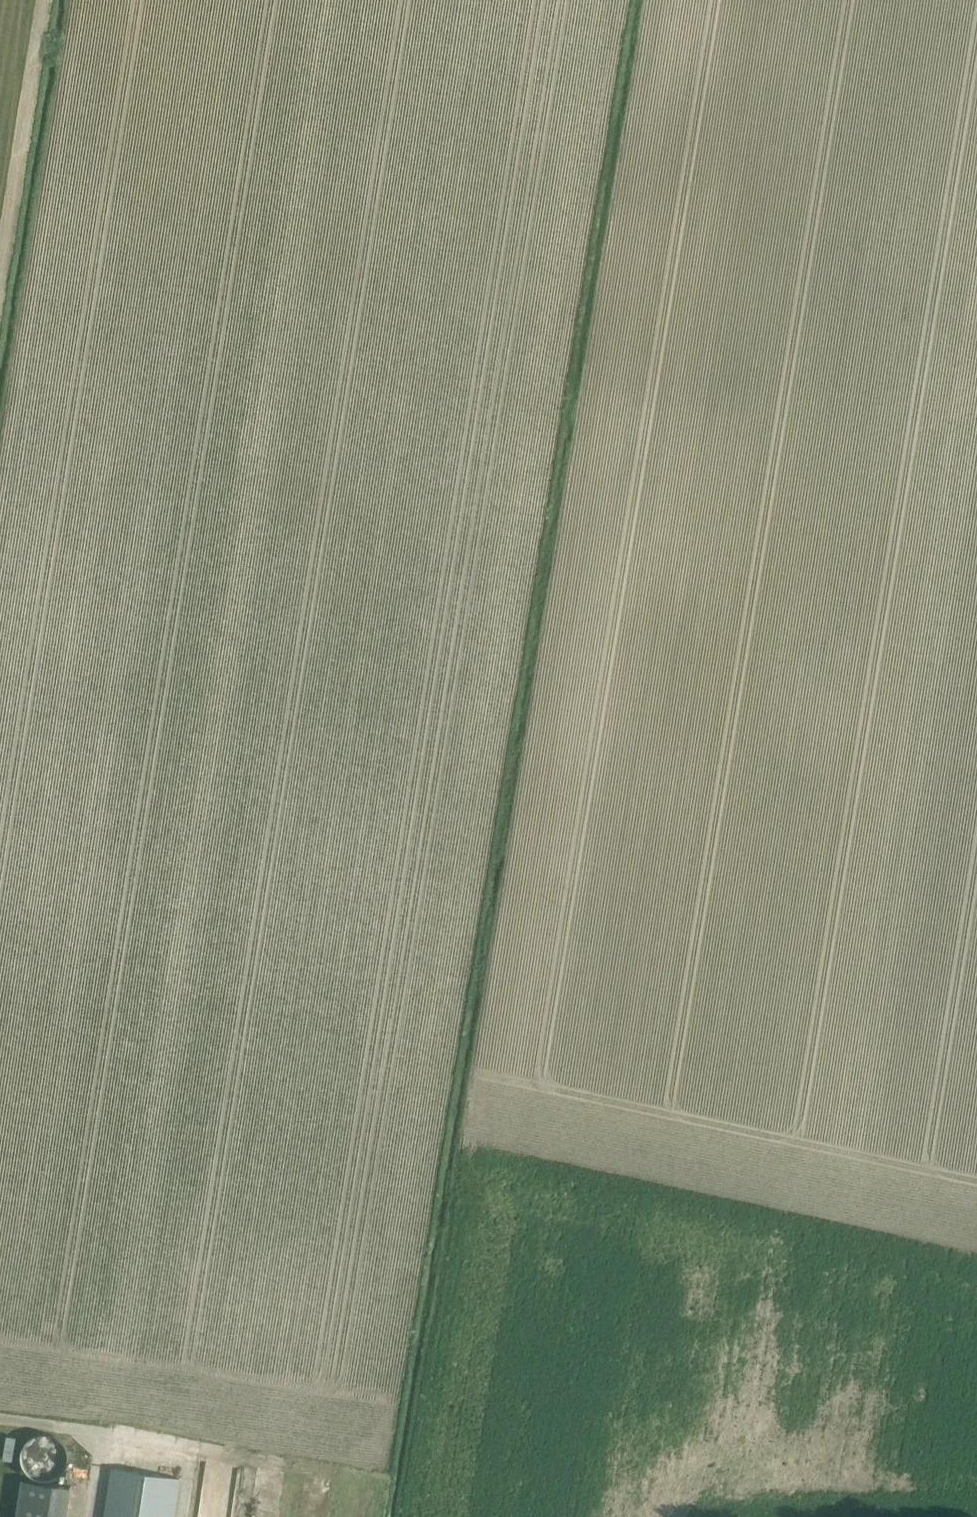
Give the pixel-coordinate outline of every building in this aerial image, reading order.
[(106,1516),(173,1516),(179,1478),(114,1468),(106,1516)] [(23,1480),(17,1516),(66,1516),(71,1487),(23,1480)]
